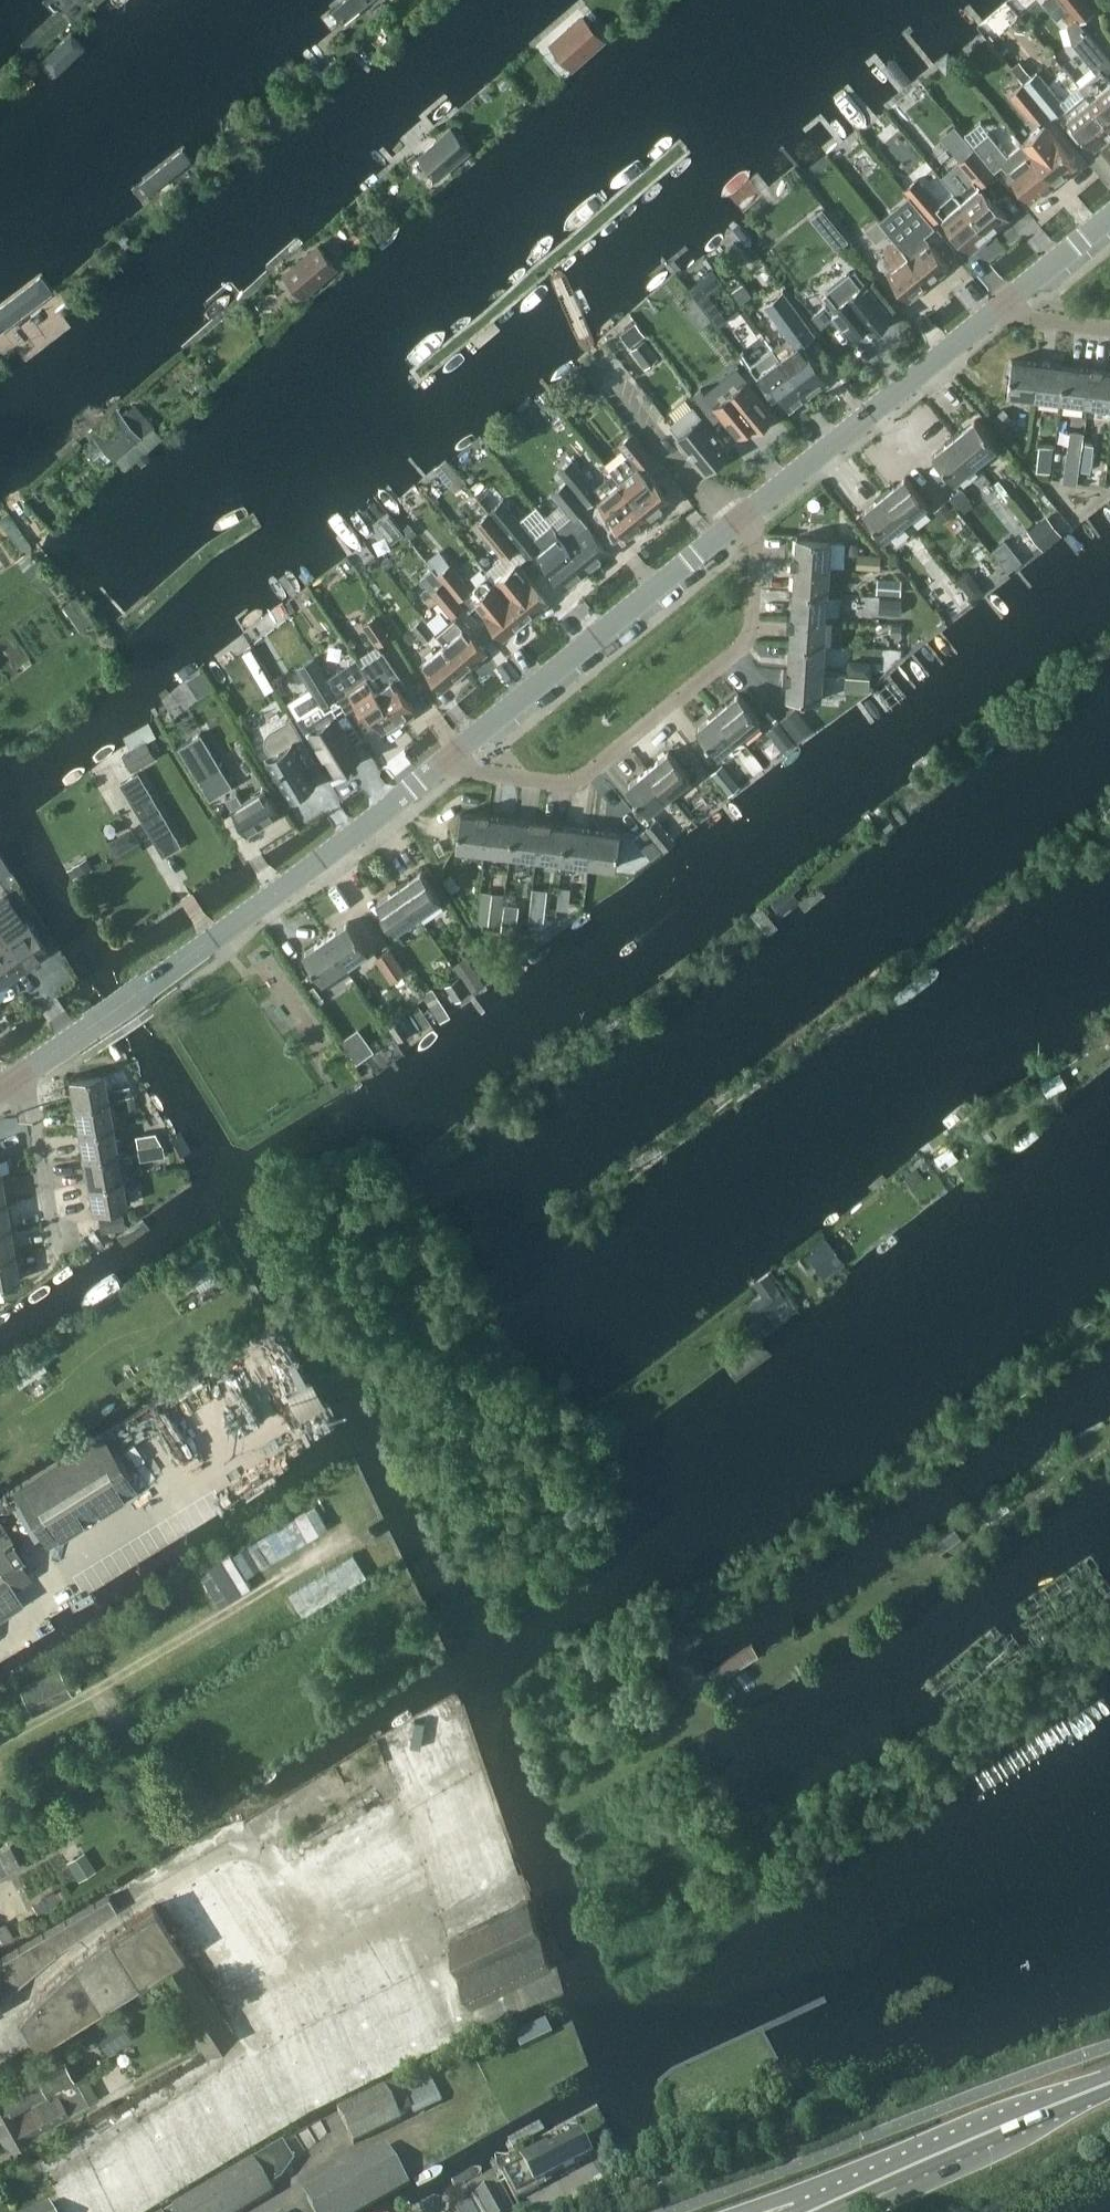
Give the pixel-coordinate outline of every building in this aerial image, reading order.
[(316,24),(327,36),(366,0),(342,0),(316,24)] [(1057,0),(1046,0),(1042,3),(1056,20),(1066,11),(1057,0)] [(1077,22),(1093,9),(1085,0),(1058,0),(1077,22)] [(572,71),(607,39),(582,11),(547,43),(572,71)] [(39,63),(53,79),(93,44),(79,28),(39,63)] [(1079,86),(1109,124),(1109,80),(1104,73),(1109,69),(1109,58),(1088,31),(1073,43),(1097,71),(1079,86)] [(1013,69),(1024,81),(1030,76),(1019,63),(1013,69)] [(1060,101),(1036,72),(1023,83),(1051,117),(1064,107),(1060,101)] [(1022,84),(1010,94),(1035,124),(1047,114),(1022,84)] [(1060,101),(1064,107),(1065,106),(1067,110),(1064,112),(1093,147),(1109,133),(1109,124),(1079,86),(1060,101)] [(954,124),(948,130),(955,138),(961,132),(954,124)] [(1043,124),(1021,142),(1053,181),(1075,163),(1052,135),(1043,124)] [(451,129),(420,156),(439,177),(470,150),(451,129)] [(1002,164),(1008,171),(1031,199),(1053,181),(1021,142),(1007,154),(989,132),(973,145),(995,171),(1002,164)] [(131,190),(145,206),(197,163),(184,146),(131,190)] [(959,162),(942,176),(955,192),(959,197),(989,234),(1007,219),(991,199),(997,194),(985,180),(995,172),(975,148),(959,162)] [(192,192),(206,181),(196,170),(183,180),(192,192)] [(917,177),(904,189),(932,221),(945,210),(917,177)] [(989,234),(959,197),(955,192),(945,201),(956,214),(947,222),(971,249),(989,234)] [(893,229),(889,232),(896,240),(901,247),(929,281),(949,265),(928,238),(924,235),(935,226),(920,208),(917,210),(893,230),(893,229)] [(866,230),(876,243),(889,233),(879,220),(866,230)] [(929,281),(901,247),(896,240),(883,250),(896,265),(887,272),(909,299),(929,281)] [(302,298),(338,267),(317,243),(281,275),(302,298)] [(871,332),(893,314),(866,281),(865,282),(855,271),(851,274),(850,271),(826,291),(828,293),(824,296),(833,308),(832,309),(853,335),(865,325),(871,332)] [(52,294),(38,273),(0,301),(0,336),(52,294)] [(743,283),(732,291),(741,303),(752,295),(743,283)] [(703,285),(693,293),(705,308),(716,323),(717,324),(728,315),(703,285)] [(772,309),(794,340),(810,328),(787,297),(772,309)] [(636,322),(626,330),(635,342),(645,335),(636,322)] [(794,344),(788,337),(772,348),(806,394),(827,379),(799,340),(794,344)] [(646,367),(658,357),(645,339),(632,349),(646,367)] [(806,394),(772,348),(750,364),(772,394),(779,388),(790,405),(806,394)] [(1039,396),(1043,362),(1013,359),(1009,392),(1039,396)] [(1043,362),(1039,396),(1068,400),(1072,366),(1043,362)] [(1072,366),(1068,400),(1097,403),(1101,370),(1072,366)] [(702,389),(694,395),(714,421),(722,415),(736,433),(738,435),(750,426),(754,431),(774,414),(736,367),(705,392),(702,389)] [(210,369),(204,375),(211,382),(217,377),(210,369)] [(1097,403),(1109,405),(1109,371),(1101,370),(1097,403)] [(200,377),(194,383),(201,391),(208,384),(200,377)] [(103,466),(114,457),(115,458),(136,440),(138,442),(143,438),(157,426),(137,403),(124,415),(118,408),(92,430),(97,436),(85,446),(103,466)] [(702,416),(701,417),(693,407),(671,424),(679,435),(677,436),(705,471),(730,451),(702,416)] [(1004,408),(993,418),(1003,430),(1015,420),(1004,408)] [(955,436),(976,462),(997,445),(976,418),(955,436)] [(613,473),(628,491),(627,492),(648,518),(671,499),(650,474),(648,475),(641,466),(652,456),(632,432),(619,443),(628,454),(610,469),(613,473)] [(976,462),(955,436),(933,453),(955,480),(976,462)] [(1078,482),(1080,470),(1083,443),(1070,441),(1065,479),(1078,482)] [(1083,443),(1080,470),(1090,471),(1094,444),(1083,443)] [(1051,471),(1054,448),(1042,446),(1039,470),(1051,471)] [(559,471),(567,480),(588,505),(597,498),(601,494),(596,488),(573,459),(559,471)] [(613,473),(596,488),(601,494),(597,498),(606,510),(627,535),(648,518),(627,492),(628,491),(613,473)] [(885,493),(907,519),(928,502),(906,475),(885,493)] [(567,480),(551,493),(570,516),(555,528),(588,568),(610,550),(579,512),(588,505),(567,480)] [(962,488),(950,497),(959,508),(971,499),(962,488)] [(907,519),(885,493),(864,510),(885,536),(907,519)] [(489,509),(488,510),(489,511),(517,546),(526,557),(536,549),(544,558),(545,560),(566,586),(588,568),(555,528),(550,523),(536,535),(503,497),(489,509)] [(945,503),(934,511),(943,523),(954,514),(945,503)] [(488,512),(474,524),(501,556),(503,558),(517,546),(489,511),(488,512)] [(1038,522),(1028,530),(1043,549),(1053,541),(1038,522)] [(410,523),(403,528),(411,538),(418,533),(410,523)] [(796,563),(830,565),(832,538),(798,535),(796,563)] [(501,556),(485,570),(488,574),(495,582),(525,619),(548,600),(528,574),(527,575),(518,563),(526,557),(517,546),(503,558),(501,556)] [(858,565),(881,566),(882,552),(858,551),(858,565)] [(436,574),(458,600),(471,589),(449,563),(436,574)] [(830,565),(796,563),(795,589),(829,591),(830,565)] [(474,598),(504,636),(525,619),(494,582),(488,574),(477,583),(477,588),(481,592),(474,598)] [(902,576),(879,576),(879,593),(902,594),(902,576)] [(462,607),(441,582),(430,591),(451,616),(462,607)] [(829,591),(795,589),(793,616),(827,618),(829,591)] [(362,624),(377,645),(389,636),(374,615),(362,624)] [(444,643),(465,669),(487,651),(467,625),(465,626),(456,616),(437,632),(436,630),(435,631),(445,643),(444,643)] [(827,618),(793,616),(791,642),(825,644),(827,618)] [(411,627),(424,642),(434,633),(421,619),(411,627)] [(892,624),(891,636),(901,636),(902,624),(892,624)] [(825,644),(791,642),(789,669),(823,671),(825,644)] [(465,669),(444,643),(423,661),(443,687),(465,669)] [(383,650),(363,664),(378,687),(379,687),(399,718),(402,721),(415,713),(412,709),(415,707),(405,691),(410,688),(383,650)] [(321,703),(297,717),(315,746),(319,743),(335,768),(337,767),(340,772),(352,764),(349,759),(359,753),(348,735),(358,728),(328,676),(315,655),(298,665),(321,703)] [(357,656),(328,676),(358,728),(360,731),(377,719),(383,729),(387,726),(389,730),(402,721),(399,718),(379,687),(378,687),(363,664),(357,656)] [(823,671),(789,669),(788,696),(822,698),(823,671)] [(847,686),(869,687),(870,674),(848,673),(847,686)] [(718,710),(740,737),(761,719),(739,693),(718,710)] [(740,737),(718,710),(697,727),(719,754),(740,737)] [(797,744),(810,733),(791,710),(778,721),(795,741),(797,744)] [(310,783),(317,779),(308,764),(317,758),(293,716),(273,728),(272,729),(271,729),(269,731),(268,733),(267,736),(267,738),(266,739),(266,740),(267,743),(268,745),(268,746),(272,753),(267,756),(290,795),(297,791),(298,793),(311,786),(310,783)] [(769,729),(785,749),(795,741),(778,721),(769,729)] [(148,740),(157,735),(150,723),(124,737),(130,749),(123,754),(132,770),(156,756),(148,740)] [(201,732),(179,746),(211,799),(233,785),(201,732)] [(647,768),(669,795),(691,777),(669,750),(647,768)] [(742,786),(723,764),(712,773),(731,796),(742,786)] [(669,795),(647,768),(627,785),(649,811),(669,795)] [(165,853),(180,844),(139,773),(123,782),(165,853)] [(248,832),(280,812),(265,787),(243,801),(238,792),(229,798),(234,806),(232,807),(248,832)] [(484,850),(488,816),(461,813),(457,847),(484,850)] [(488,816),(484,850),(510,853),(514,820),(488,816)] [(677,841),(658,819),(647,828),(666,851),(677,841)] [(514,820),(510,853),(537,857),(541,823),(514,820)] [(891,821),(883,828),(887,832),(895,825),(891,821)] [(541,823),(537,857),(563,860),(567,826),(541,823)] [(567,826),(563,860),(589,863),(594,829),(567,826)] [(594,829),(589,863),(616,867),(621,833),(594,829)] [(645,829),(635,838),(643,848),(654,840),(645,829)] [(10,870),(0,853),(0,857),(2,859),(0,860),(0,877),(10,870)] [(87,857),(73,866),(73,867),(79,875),(79,876),(93,868),(87,857)] [(73,867),(68,870),(73,879),(79,875),(73,867)] [(400,886),(419,914),(442,899),(422,870),(400,886)] [(561,895),(572,896),(574,886),(562,885),(561,895)] [(419,914),(400,886),(377,901),(397,930),(419,914)] [(533,888),(532,897),(547,899),(548,889),(533,888)] [(785,890),(772,901),(782,912),(795,901),(785,890)] [(0,899),(0,936),(4,941),(21,965),(23,968),(40,956),(38,953),(46,948),(32,927),(35,925),(34,924),(31,926),(9,893),(0,899)] [(505,903),(504,912),(518,914),(519,905),(505,903)] [(324,938),(344,966),(368,949),(348,921),(324,938)] [(0,936),(0,980),(21,965),(0,936)] [(344,966),(324,938),(303,952),(323,980),(344,966)] [(404,971),(389,949),(378,956),(393,978),(404,971)] [(483,983),(465,958),(455,965),(462,975),(461,975),(472,990),(483,983)] [(445,987),(455,1002),(472,990),(461,975),(445,987)] [(422,998),(424,1001),(439,1023),(450,1015),(433,987),(422,993),(425,997),(422,998)] [(424,1001),(416,1007),(431,1028),(439,1023),(424,1001)] [(412,1030),(401,1016),(389,1025),(400,1040),(412,1030)] [(357,1027),(339,1042),(356,1064),(375,1050),(357,1027)] [(103,1072),(69,1077),(74,1104),(108,1098),(103,1072)] [(1060,1073),(1042,1083),(1048,1095),(1066,1085),(1060,1073)] [(108,1098),(74,1104),(78,1130),(112,1125),(108,1098)] [(112,1125),(78,1130),(83,1157),(117,1151),(123,1150),(120,1136),(114,1137),(112,1125)] [(154,1135),(135,1137),(136,1149),(146,1148),(162,1145),(154,1135)] [(162,1145),(146,1148),(147,1158),(163,1156),(162,1145)] [(117,1151),(83,1157),(87,1183),(121,1177),(117,1151)] [(943,1153),(936,1158),(944,1168),(951,1164),(943,1153)] [(927,1160),(921,1165),(924,1169),(931,1164),(927,1160)] [(917,1168),(907,1176),(912,1183),(922,1175),(917,1168)] [(121,1177),(87,1183),(92,1210),(126,1204),(121,1177)] [(0,1201),(0,1228),(10,1226),(5,1200),(0,1201)] [(125,1228),(122,1214),(98,1219),(101,1233),(125,1228)] [(0,1228),(0,1255),(14,1252),(10,1226),(0,1228)] [(818,1248),(808,1255),(825,1276),(844,1262),(826,1238),(816,1245),(818,1248)] [(0,1255),(0,1282),(19,1279),(14,1252),(0,1255)] [(769,1274),(756,1283),(774,1307),(786,1298),(769,1274)] [(102,1435),(15,1489),(48,1544),(136,1489),(102,1435)] [(28,1579),(15,1558),(22,1553),(12,1538),(13,1538),(7,1529),(6,1529),(0,1520),(0,1597),(28,1579)] [(32,1713),(81,1686),(73,1673),(62,1679),(56,1666),(18,1687),(32,1713)] [(20,1863),(9,1844),(0,1849),(0,1874),(20,1863)] [(95,1867),(84,1849),(66,1860),(77,1878),(95,1867)] [(108,1896),(0,1959),(0,1986),(5,1994),(55,1952),(62,1946),(98,1921),(116,1909),(108,1896)] [(471,2004),(551,1966),(528,1901),(448,1940),(471,2004)] [(19,2016),(37,2044),(155,1970),(207,2053),(235,2035),(154,1906),(110,1934),(73,1962),(39,1994),(19,2016)] [(13,1935),(5,1921),(0,1924),(0,1942),(13,1935)] [(91,2029),(108,2055),(135,2037),(118,2011),(91,2029)] [(20,2113),(18,2109),(74,2077),(64,2060),(0,2095),(0,2125),(20,2113)] [(399,2080),(339,2111),(355,2143),(402,2119),(400,2115),(440,2095),(430,2075),(403,2088),(399,2080)] [(97,2095),(93,2088),(86,2076),(27,2109),(39,2131),(71,2114),(69,2111),(97,2095)] [(0,2125),(0,2135),(8,2149),(39,2131),(27,2109),(20,2113),(0,2125)] [(516,2201),(517,2200),(540,2188),(538,2184),(592,2156),(582,2136),(550,2152),(548,2148),(502,2173),(516,2201)] [(179,2211),(241,2211),(273,2193),(269,2187),(283,2179),(296,2161),(284,2141),(175,2206),(176,2207),(167,2211),(169,2211),(176,2208),(179,2211)] [(406,2175),(394,2153),(309,2201),(315,2211),(357,2211),(410,2183),(406,2175)] [(496,2185),(478,2195),(487,2211),(511,2211),(520,2207),(505,2180),(496,2185)] [(51,2204),(33,2211),(54,2211),(51,2204)]
